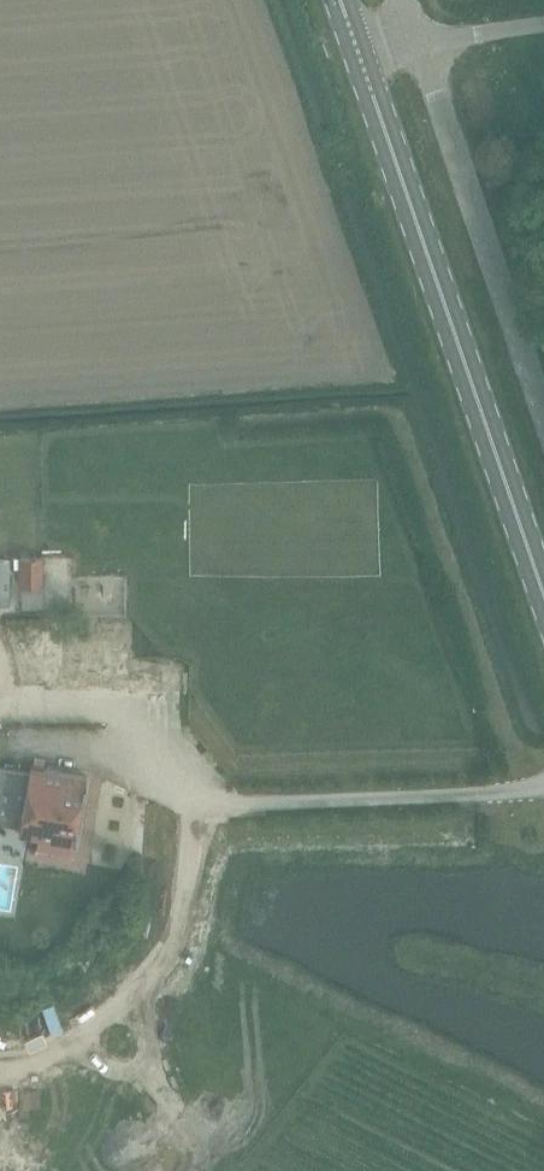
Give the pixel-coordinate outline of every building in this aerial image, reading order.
[(511,164),(503,167),(506,176),(514,173),(511,164)] [(43,556),(18,556),(18,585),(43,585),(43,556)] [(57,838),(73,841),(84,775),(28,766),(28,771),(0,767),(0,823),(18,826),(17,831),(40,835),(57,838)]
